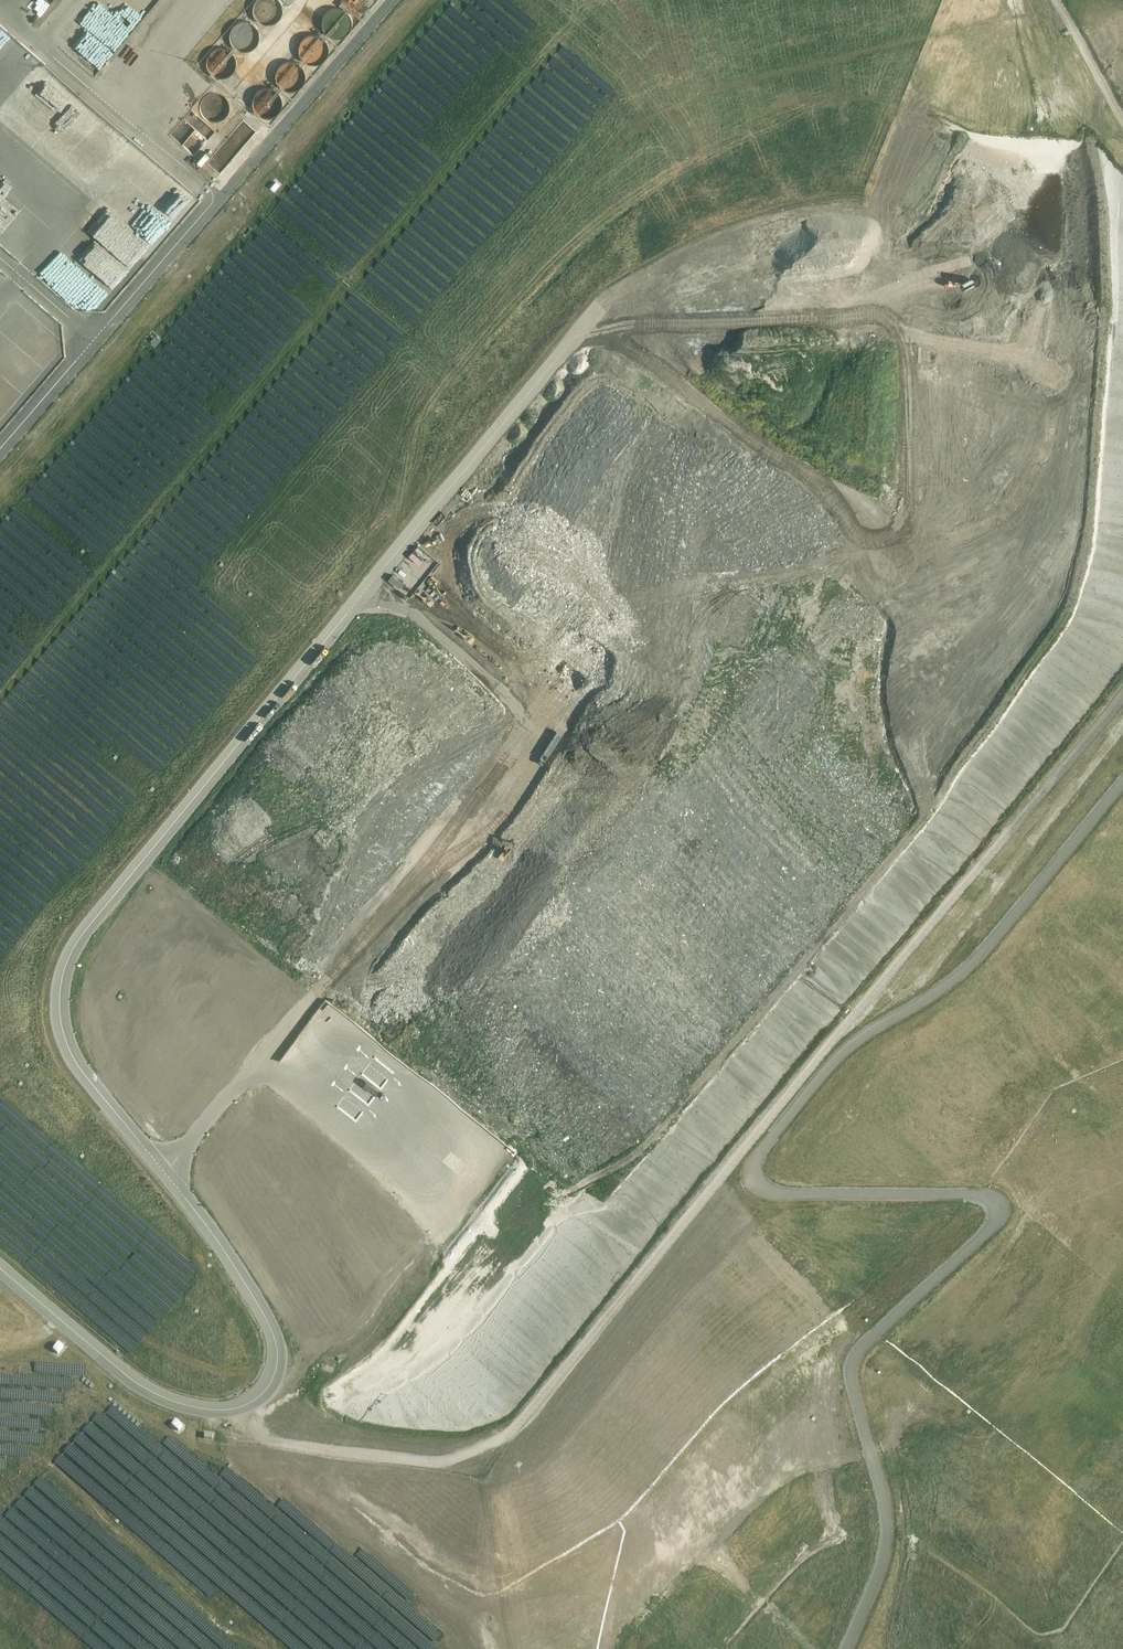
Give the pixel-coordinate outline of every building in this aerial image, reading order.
[(132,28),(152,0),(103,0),(100,5),(132,28)] [(269,25),(271,25),(272,24),(274,24),(275,23),(276,22),(278,21),(279,20),(280,19),(280,17),(281,16),(282,15),(282,13),(282,11),(283,10),(282,8),(282,7),(282,5),(281,4),(280,2),(280,1),(279,0),(256,0),(255,1),(254,2),(254,4),(253,5),(253,7),(252,8),(252,10),(252,11),(253,13),(253,15),(254,16),(254,17),(255,19),(256,20),(257,21),(258,22),(260,23),(261,24),(263,24),(264,25),(266,25),(267,25),(269,25)] [(336,37),(338,37),(339,37),(341,37),(342,36),(344,36),(345,35),(346,34),(348,33),(349,32),(350,30),(350,29),(351,28),(351,26),(351,25),(352,23),(351,21),(351,20),(351,18),(350,17),(350,16),(349,14),(348,13),(346,12),(345,11),(344,10),(342,10),(341,9),(339,9),(338,9),(336,9),(335,9),(333,9),(332,10),(330,10),(329,11),(328,12),(327,13),(326,14),(325,16),(324,17),(323,18),(323,20),(323,21),(323,23),(323,25),(323,26),(323,28),(324,29),(325,30),(326,32),(327,33),(328,34),(329,35),(330,36),(332,36),(333,37),(335,37),(336,37)] [(243,51),(245,51),(246,51),(248,51),(249,50),(251,50),(252,49),(254,48),(255,47),(256,46),(257,44),(257,43),(258,41),(258,40),(259,38),(259,37),(259,35),(258,33),(258,32),(257,30),(257,29),(256,28),(255,26),(254,25),(252,24),(251,23),(249,23),(248,22),(246,22),(245,22),(243,22),(242,22),(240,22),(239,23),(237,23),(236,24),(234,25),(233,26),(232,28),(231,29),(231,30),(230,32),(230,33),(229,35),(229,37),(229,38),(230,40),(230,41),(231,43),(231,44),(232,46),(233,47),(234,48),(236,49),(237,50),(239,50),(240,51),(242,51),(243,51)] [(313,65),(315,65),(316,64),(318,64),(319,64),(321,63),(322,62),(323,61),(325,60),(326,59),(327,58),(327,56),(328,55),(328,53),(328,52),(329,50),(328,49),(328,47),(328,46),(327,44),(327,43),(326,41),(325,40),(323,39),(322,38),(321,37),(319,37),(318,36),(316,36),(315,36),(313,36),(312,36),(310,36),(309,37),(307,37),(306,38),(305,39),(304,40),(303,41),(302,43),(301,44),(300,46),(300,47),(300,49),(300,50),(300,52),(300,53),(300,55),(301,56),(302,58),(303,59),(304,60),(305,61),(306,62),(307,63),(309,64),(310,64),(312,64),(313,65)] [(220,78),(222,78),(223,78),(225,78),(226,77),(228,77),(229,76),(231,75),(232,74),(233,72),(234,71),(234,70),(235,68),(235,67),(236,65),(236,63),(236,62),(235,60),(235,59),(234,57),(234,56),(233,54),(232,53),(231,52),(229,51),(228,50),(226,50),(225,49),(223,49),(222,49),(220,49),(218,49),(217,49),(215,50),(214,50),(213,51),(211,52),(210,53),(209,54),(208,56),(207,57),(207,59),(206,60),(206,62),(206,63),(206,65),(206,67),(207,68),(207,70),(208,71),(209,72),(210,74),(211,75),(213,76),(214,77),(215,77),(217,78),(218,78),(220,78)] [(265,49),(258,61),(266,66),(273,54),(265,49)] [(289,92),(291,92),(293,92),(294,91),(296,91),(297,90),(298,89),(300,88),(301,87),(302,86),(303,85),(304,83),(304,82),(305,80),(305,79),(305,77),(305,75),(305,74),(304,72),(304,71),(303,69),(302,68),(301,67),(300,66),(298,65),(297,64),(296,63),(294,63),(293,62),(291,62),(289,62),(288,62),(286,63),(285,63),(283,64),(282,65),(281,66),(279,67),(278,68),(277,69),(277,71),(276,72),(276,74),(275,75),(275,77),(275,79),(276,80),(276,82),(277,83),(277,85),(278,86),(279,87),(281,88),(282,89),(283,90),(285,91),(286,91),(288,92),(289,92)] [(267,118),(268,118),(270,118),(271,117),(273,117),(274,116),(275,115),(277,114),(278,113),(279,112),(280,111),(280,109),(281,108),(281,106),(282,105),(282,103),(282,102),(281,100),(281,99),(280,97),(280,96),(279,95),(278,93),(277,92),(275,91),(274,91),(273,90),(271,89),(270,89),(268,89),(267,89),(265,89),(263,89),(262,90),(261,91),(259,91),(258,92),(257,93),(256,95),(255,96),(254,97),(254,99),(253,100),(253,102),(253,103),(253,105),(253,106),(254,108),(254,109),(255,111),(256,112),(257,113),(258,114),(259,115),(261,116),(262,117),(263,117),(265,118),(267,118)] [(213,123),(215,123),(218,123),(220,122),(221,122),(223,120),(225,119),(226,117),(227,116),(227,115),(228,114),(228,113),(229,112),(229,111),(229,110),(229,108),(229,107),(229,106),(229,105),(228,104),(228,103),(228,102),(227,101),(226,100),(226,99),(224,97),(223,96),(221,95),(220,95),(218,94),(216,93),(214,93),(212,93),(211,93),(210,94),(208,94),(207,95),(205,96),(204,97),(202,98),(201,100),(201,101),(200,102),(200,103),(199,105),(199,106),(199,107),(199,108),(199,109),(199,110),(199,111),(200,113),(200,114),(200,115),(201,116),(202,117),(202,118),(203,119),(204,119),(205,120),(207,121),(208,122),(209,122),(210,123),(212,123),(213,123)] [(862,562),(867,571),(872,569),(868,559),(862,562)] [(861,563),(853,568),(859,576),(866,571),(861,563)]
